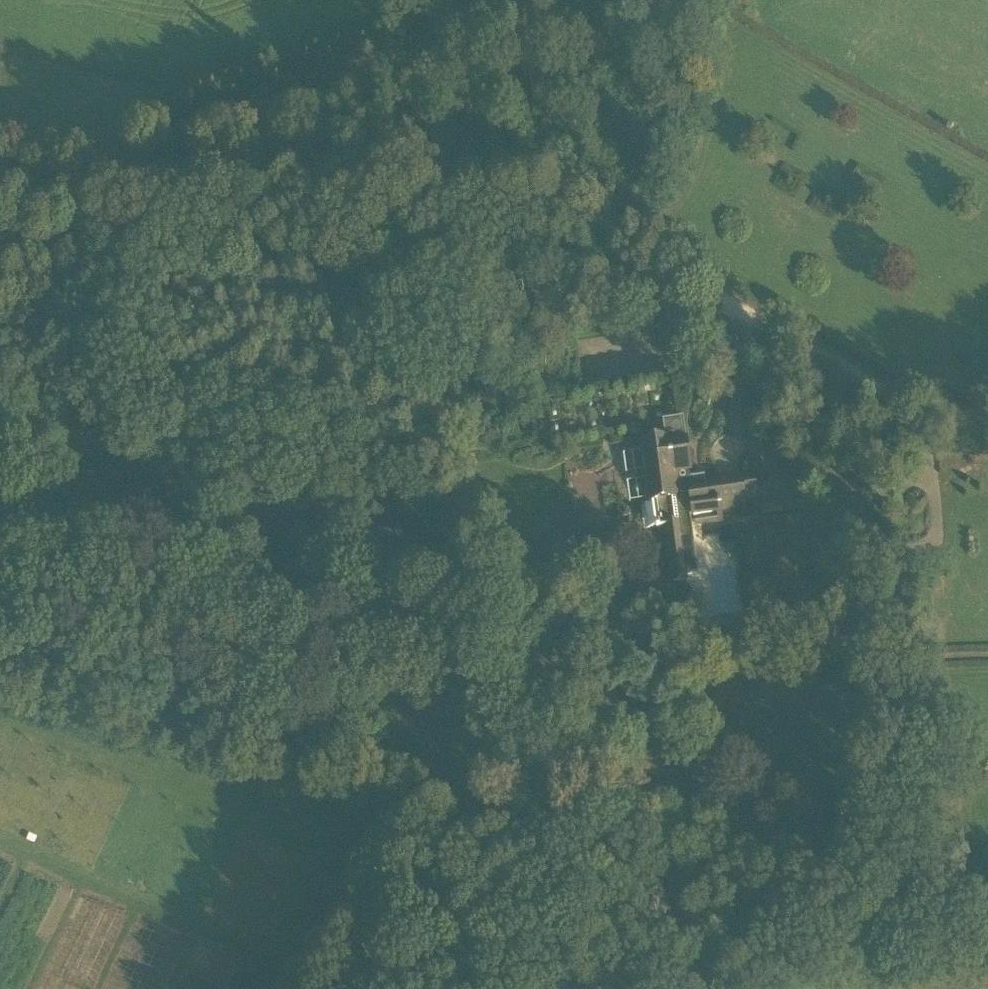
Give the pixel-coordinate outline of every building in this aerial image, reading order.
[(715,486),(697,489),(696,480),(691,481),(683,419),(664,422),(667,441),(643,444),(651,503),(642,504),(645,529),(657,528),(660,527),(668,588),(687,586),(686,579),(697,577),(691,524),(716,521),(715,514),(719,514),(720,521),(746,518),(744,506),(756,504),(755,497),(753,475),(739,476),(740,480),(715,483),(715,486)]
